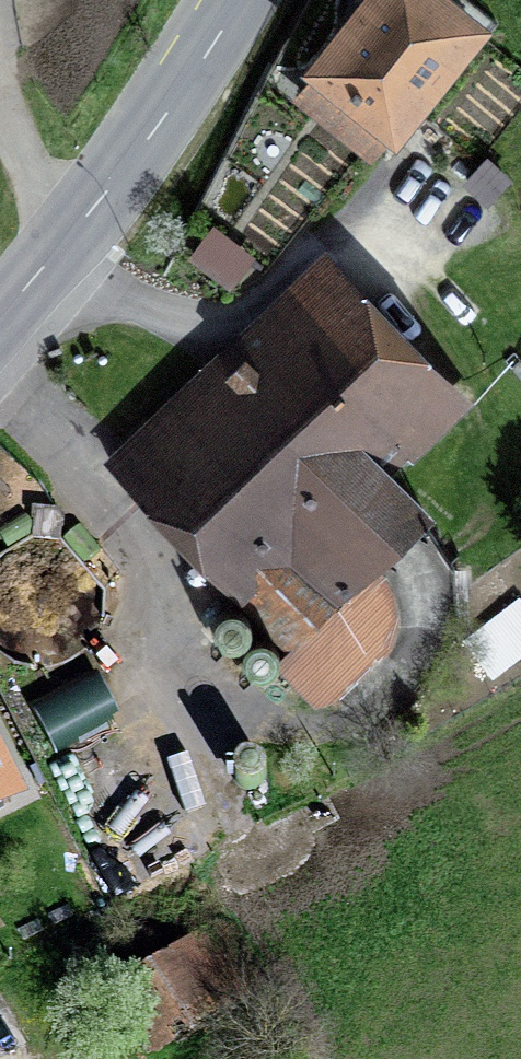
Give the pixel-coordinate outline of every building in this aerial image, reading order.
[(290,96),(370,160),(387,139),(395,146),(493,24),(463,0),(354,0),(299,69),(307,76),(290,96)] [(231,289),(256,254),(214,224),(189,259),(231,289)] [(475,399),(324,246),(101,457),(287,652),(275,666),(315,707),(335,700),(382,657),(389,650),(397,631),(398,611),(393,592),(386,578),(378,567),(436,509),(400,474),(475,399)] [(520,380),(520,362),(512,369),(520,380)] [(6,549),(33,532),(22,512),(0,525),(0,539),(6,549)] [(80,523),(63,536),(85,565),(102,552),(80,523)] [(490,682),(520,656),(520,603),(517,598),(460,645),(490,682)] [(239,644),(245,640),(249,633),(251,626),(250,619),(246,612),(239,608),(232,607),(225,608),(218,612),(214,618),(212,626),(214,633),(218,639),(224,643),(231,645),(239,644)] [(266,673),(273,669),(277,663),(279,655),(277,648),(273,642),(267,637),(260,636),(252,637),(246,641),(242,647),(240,655),(241,662),(245,669),(252,673),(259,674),(266,673)] [(120,721),(96,671),(25,704),(49,754),(120,721)] [(28,799),(0,742),(0,812),(28,799)] [(129,832),(163,816),(154,797),(120,814),(129,832)] [(204,927),(105,990),(149,1058),(150,1058),(248,996),(204,927)]
